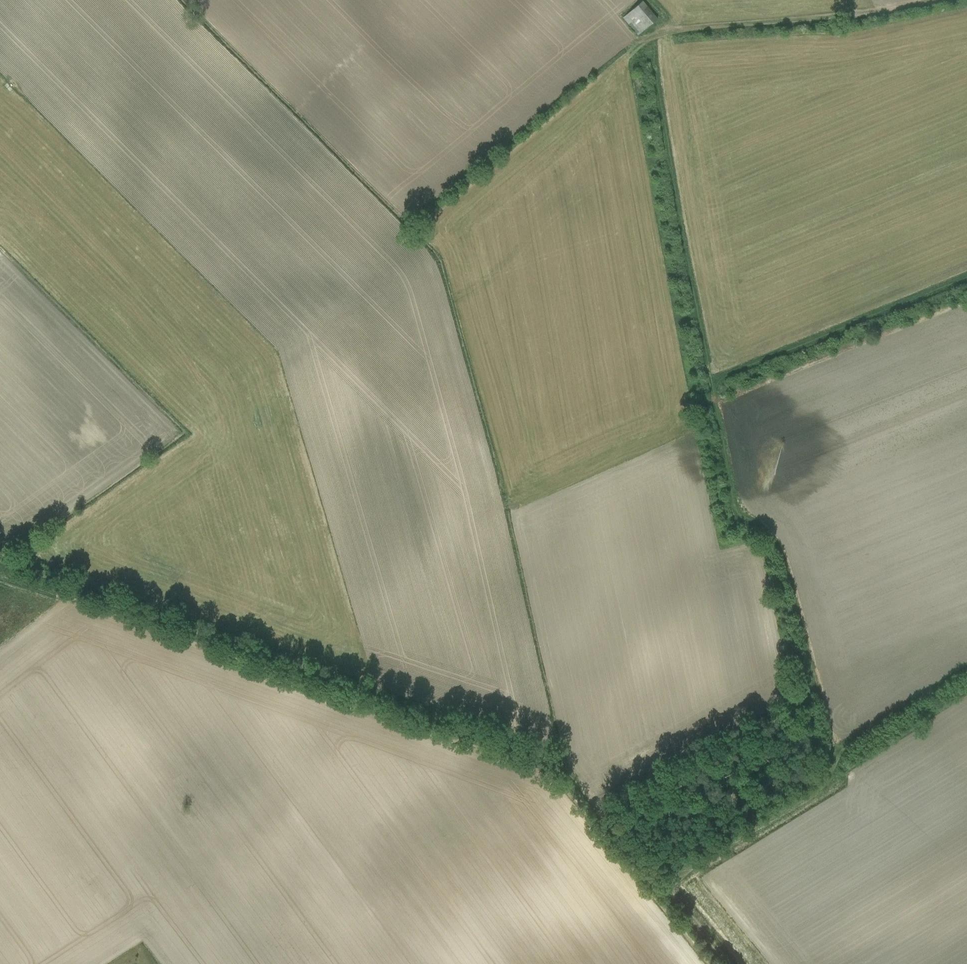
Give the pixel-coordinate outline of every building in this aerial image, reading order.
[(623,17),(638,35),(657,18),(642,1),(623,17)]
